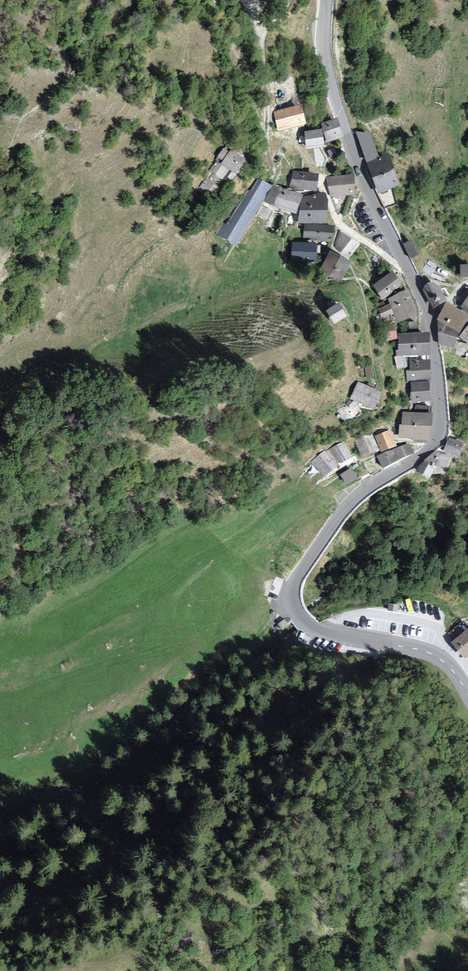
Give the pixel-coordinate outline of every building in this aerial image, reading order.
[(286,109),(288,121),(301,118),(299,107),(286,109)] [(337,119),(323,123),(328,143),(343,139),(337,119)] [(320,127),(305,129),(307,148),(323,146),(320,127)] [(221,176),(229,165),(236,170),(246,157),(226,142),(208,167),(221,176)] [(388,154),(372,159),(381,190),(398,185),(388,154)] [(318,174),(295,171),(293,186),(316,189),(318,174)] [(354,175),(333,177),(334,195),(355,193),(354,175)] [(273,185),(257,177),(224,237),(240,246),(273,185)] [(299,197),(278,188),(272,202),(294,211),(299,197)] [(325,195),(303,195),(304,221),(325,221),(325,195)] [(328,230),(301,228),(300,240),(327,242),(328,230)] [(357,244),(344,234),(336,246),(349,255),(357,244)] [(413,237),(402,241),(409,257),(419,253),(413,237)] [(316,245),(294,243),(293,259),(316,260),(316,245)] [(349,262),(333,252),(322,270),(338,279),(349,262)] [(394,273),(377,284),(384,296),(402,285),(394,273)] [(438,281),(425,287),(433,305),(446,300),(438,281)] [(390,298),(399,322),(418,315),(409,291),(390,298)] [(339,302),(325,311),(332,322),(346,313),(339,302)] [(464,316),(447,306),(440,317),(458,327),(464,316)] [(456,330),(440,328),(439,346),(455,347),(456,330)] [(428,334),(399,333),(398,355),(427,356),(428,334)] [(429,360),(411,360),(411,380),(429,380),(429,360)] [(409,382),(410,400),(429,399),(428,381),(409,382)] [(360,383),(352,398),(369,406),(376,390),(360,383)] [(430,412),(404,410),(401,440),(428,442),(430,412)] [(383,447),(394,444),(389,429),(378,433),(383,447)] [(370,435),(356,438),(360,455),(374,452),(370,435)] [(342,437),(312,457),(323,474),(354,454),(342,437)] [(449,438),(443,450),(456,456),(462,443),(449,438)] [(406,444),(396,449),(400,459),(410,455),(406,444)] [(390,449),(378,453),(383,467),(395,462),(390,449)] [(435,466),(424,461),(418,473),(429,478),(435,466)] [(353,468),(341,476),(348,486),(360,478),(353,468)] [(288,620),(278,625),(282,631),(291,626),(288,620)] [(452,643),(466,659),(467,657),(467,629),(452,643)] [(193,933),(178,935),(179,948),(194,946),(193,933)]
